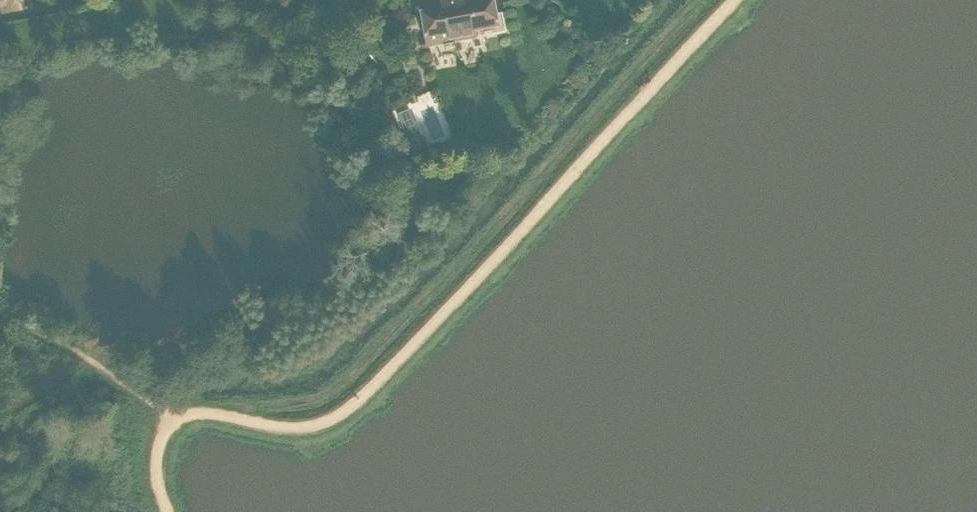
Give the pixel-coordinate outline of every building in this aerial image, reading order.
[(423,20),(427,44),(475,35),(474,28),(496,24),(491,0),(419,0),(423,20)] [(376,17),(362,19),(365,31),(379,29),(376,17)]
